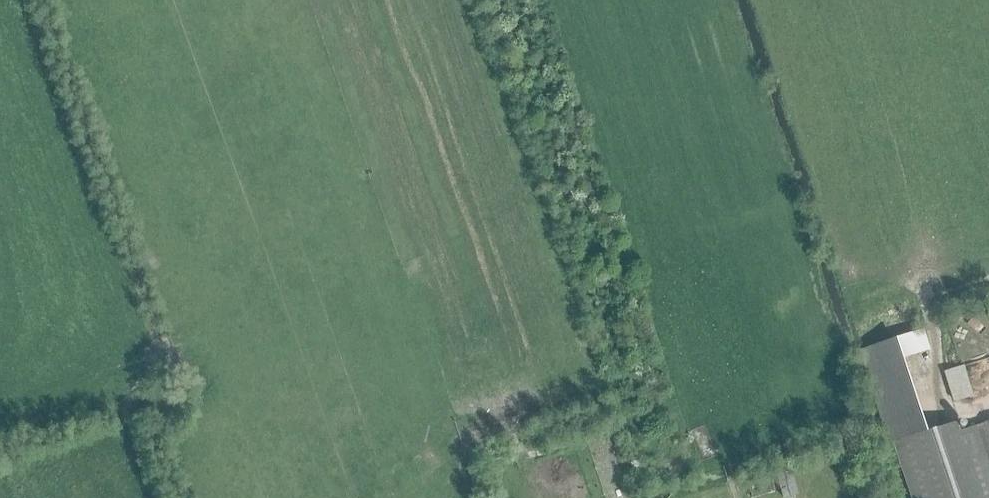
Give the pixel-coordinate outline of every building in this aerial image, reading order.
[(951,400),(972,396),(965,364),(944,368),(951,400)] [(980,424),(958,432),(955,423),(893,444),(911,497),(988,497),(988,471),(988,421),(980,424)] [(783,497),(787,497),(798,495),(791,471),(777,475),(783,497)]
